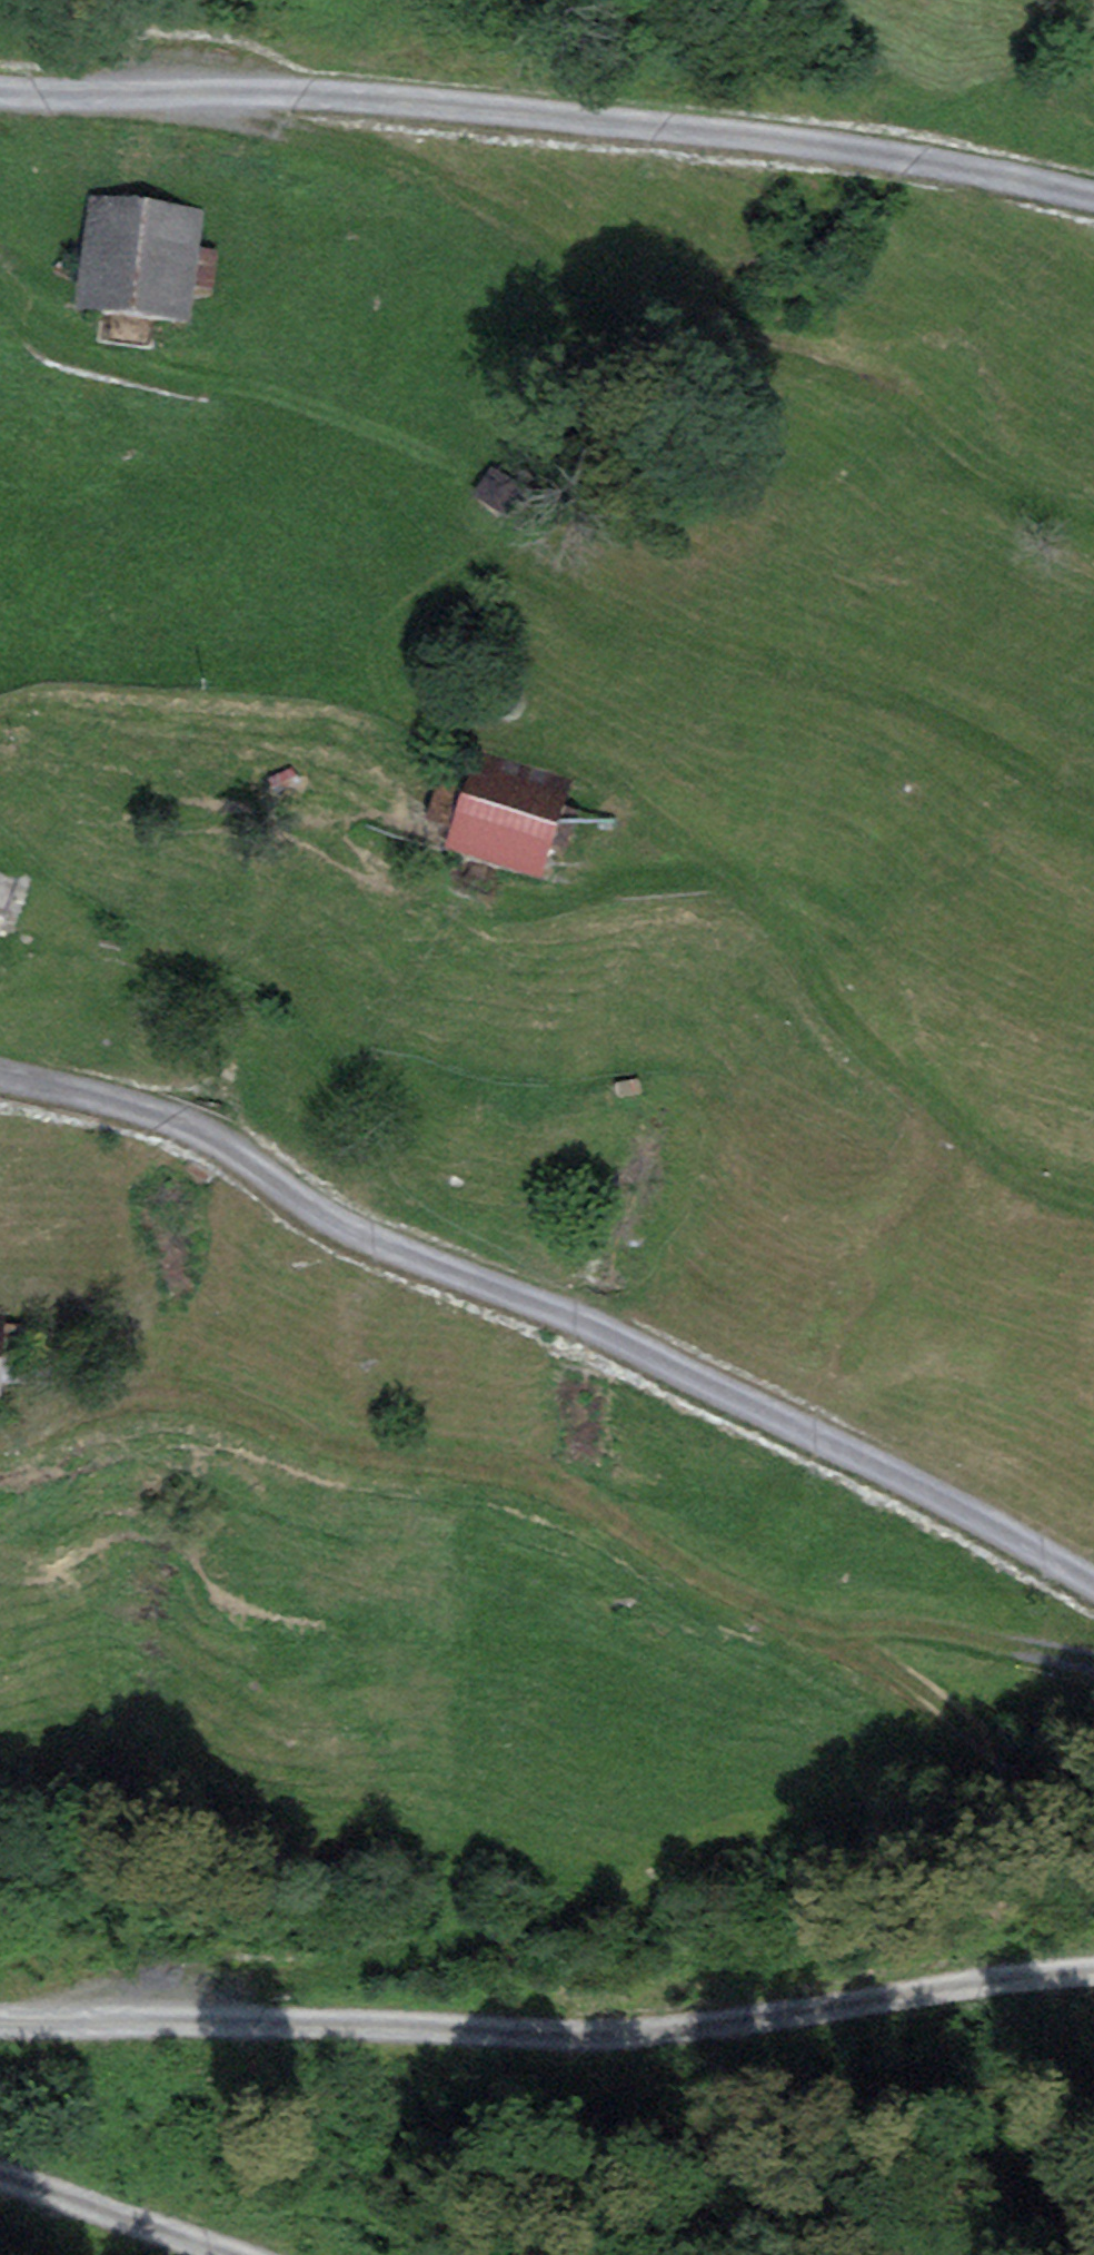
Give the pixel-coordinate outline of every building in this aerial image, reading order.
[(194,216),(94,202),(81,298),(181,311),(194,216)] [(575,785),(463,755),(437,854),(549,884),(575,785)]
